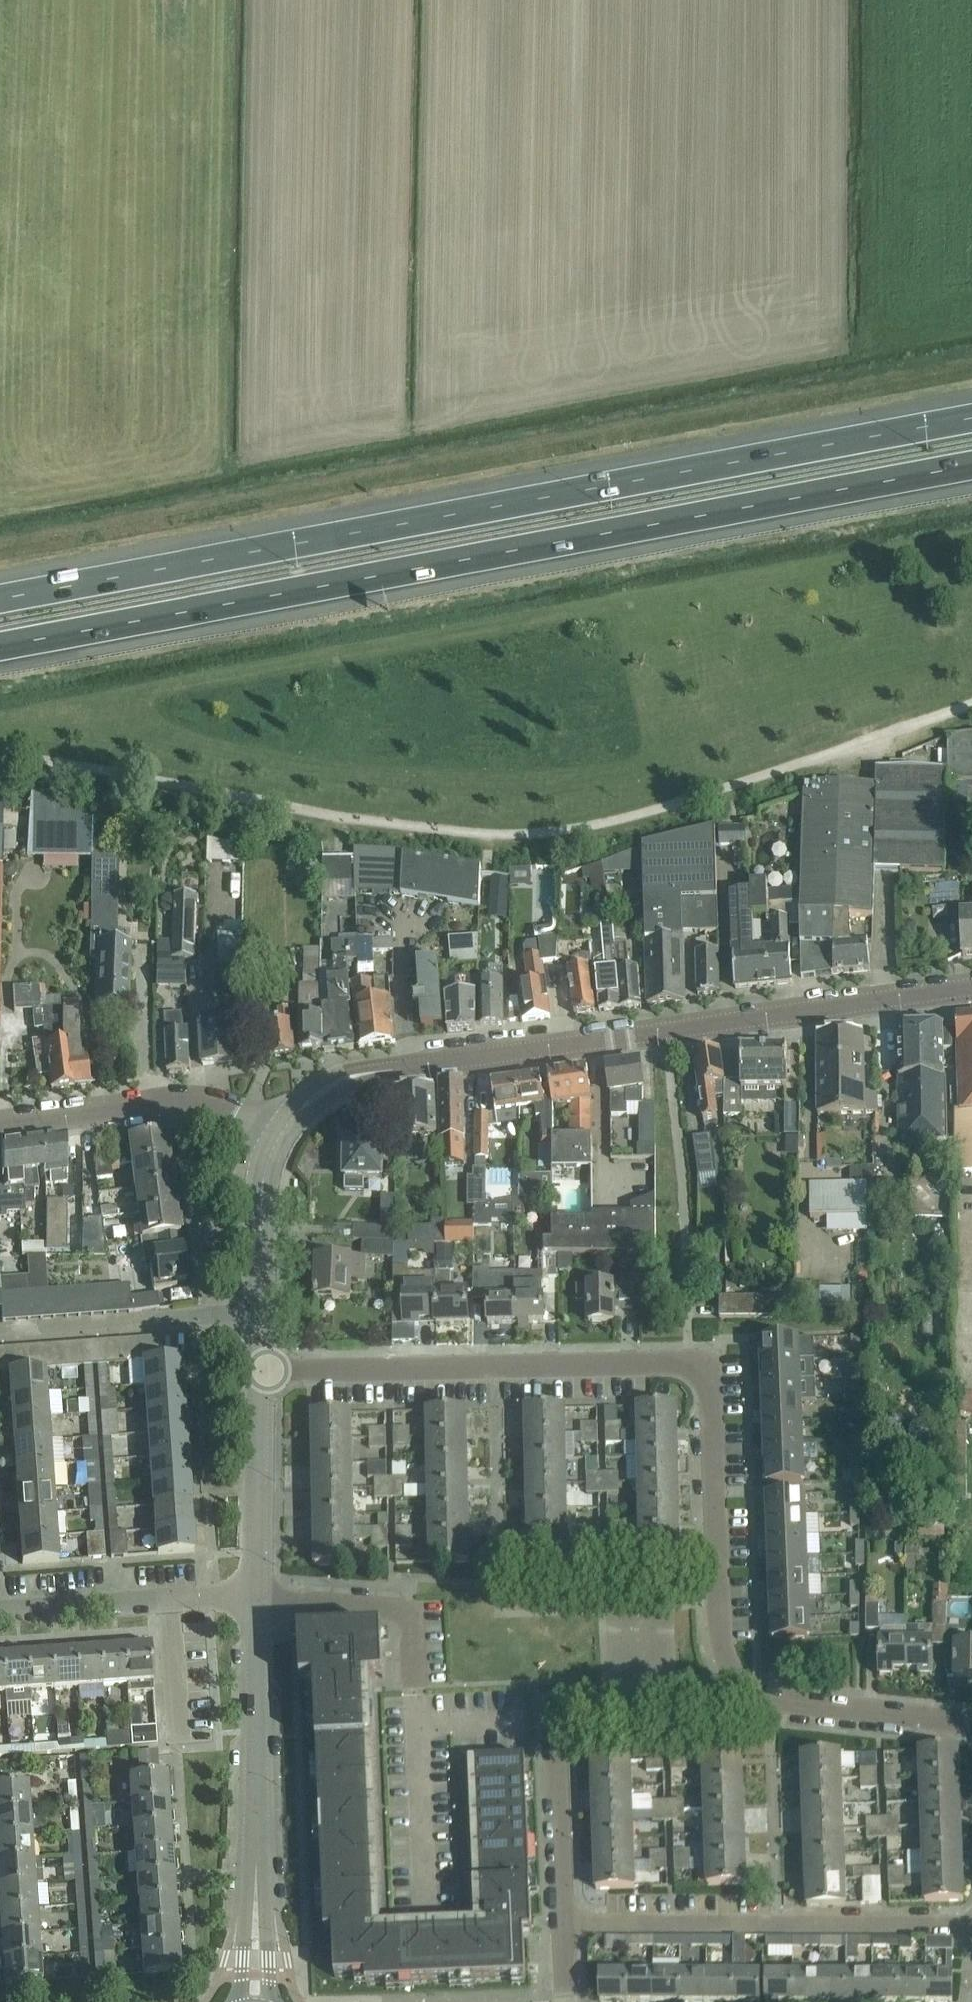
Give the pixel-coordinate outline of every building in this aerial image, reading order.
[(971,732),(951,732),(951,780),(971,780),(971,732)] [(803,797),(800,915),(800,917),(801,977),(828,974),(834,973),(835,960),(836,921),(836,917),(839,917),(850,917),(873,917),(874,871),(945,873),(946,853),(948,770),(909,769),(909,760),(902,760),(889,760),(889,769),(876,768),(876,785),(840,784),(803,783),(803,797)] [(65,811),(32,791),(24,855),(90,857),(92,818),(65,811)] [(163,822),(162,832),(172,832),(173,822),(163,822)] [(719,826),(719,845),(744,844),(743,826),(719,826)] [(643,845),(643,870),(645,903),(648,1006),(684,1003),(682,932),(718,931),(715,828),(643,845)] [(243,846),(208,839),(208,862),(242,862),(243,846)] [(643,845),(598,861),(600,871),(601,871),(643,870),(643,845)] [(401,895),(403,854),(356,849),(356,893),(401,895)] [(403,854),(401,895),(479,908),(481,866),(403,854)] [(93,857),(90,922),(89,940),(99,941),(96,1003),(128,1004),(131,942),(117,942),(121,858),(93,857)] [(323,861),(289,858),(287,873),(322,876),(323,861)] [(325,882),(356,881),(355,858),(325,858),(325,882)] [(600,871),(598,861),(581,868),(582,877),(591,876),(593,892),(604,889),(601,871),(600,871)] [(6,867),(6,873),(10,877),(16,877),(20,873),(20,868),(16,864),(10,864),(6,867)] [(504,877),(490,875),(487,900),(502,901),(504,877)] [(767,883),(750,884),(751,893),(752,918),(766,917),(767,921),(772,920),(773,949),(770,949),(771,967),(769,967),(770,985),(792,983),(791,978),(789,926),(799,926),(799,889),(767,891),(767,883)] [(751,893),(731,894),(736,988),(770,985),(769,967),(771,967),(770,949),(754,950),(752,918),(751,893)] [(174,894),(173,958),(196,959),(197,894),(174,894)] [(961,912),(963,956),(971,956),(971,912),(961,912)] [(835,960),(834,973),(870,970),(867,941),(853,942),(852,942),(850,917),(839,917),(836,917),(836,921),(835,960)] [(612,923),(611,924),(613,941),(626,940),(625,922),(612,923)] [(604,957),(595,962),(596,972),(597,991),(599,1011),(620,1010),(613,946),(613,941),(611,924),(601,924),(604,957)] [(523,949),(528,985),(518,986),(523,1021),(551,1018),(544,965),(557,963),(557,942),(558,928),(537,931),(539,943),(527,944),(523,949)] [(474,963),(478,937),(449,939),(451,962),(474,963)] [(373,939),(357,939),(357,951),(373,951),(373,939)] [(373,951),(393,951),(393,939),(373,939),(373,951)] [(701,941),(697,941),(698,995),(719,994),(718,949),(706,950),(706,939),(701,939),(701,941)] [(332,941),(332,961),(357,960),(357,951),(357,941),(354,941),(332,941)] [(557,942),(557,963),(570,961),(570,942),(557,942)] [(628,954),(628,945),(613,946),(620,1010),(641,1008),(641,1006),(640,988),(638,968),(630,969),(628,954)] [(419,963),(418,967),(420,998),(414,998),(415,1009),(421,1008),(422,1024),(423,1027),(427,1028),(443,1027),(442,1007),(438,960),(422,961),(419,963)] [(568,968),(574,1014),(595,1011),(596,1011),(593,991),(589,965),(582,966),(568,968)] [(228,1064),(238,1063),(235,1003),(240,1003),(239,980),(242,980),(241,967),(216,968),(218,1012),(200,1013),(202,1059),(203,1065),(228,1061),(228,1064)] [(158,968),(158,986),(187,986),(187,968),(185,968),(158,968)] [(373,1000),(377,1044),(395,1042),(393,1022),(391,998),(389,979),(375,980),(374,976),(372,976),(372,981),(374,999),(373,1000)] [(331,1008),(323,1009),(324,1050),(354,1047),(353,1027),(348,977),(334,978),(333,978),(328,979),(331,1008)] [(475,992),(470,993),(469,979),(457,980),(458,994),(445,995),(448,1032),(475,1030),(475,992)] [(480,980),(481,1025),(504,1025),(503,980),(480,980)] [(374,999),(372,981),(352,983),(359,1046),(377,1044),(373,1000),(374,999)] [(12,986),(14,1009),(23,1009),(32,1009),(32,1010),(34,1028),(42,1027),(43,1027),(43,1028),(44,1037),(44,1038),(32,1040),(37,1075),(48,1074),(49,1074),(51,1089),(90,1084),(87,1064),(87,1055),(82,1056),(81,1056),(81,1055),(79,1041),(79,1014),(79,1013),(77,1013),(77,1000),(63,1000),(63,1006),(63,1007),(47,1008),(47,1007),(46,1007),(46,996),(40,996),(40,995),(39,985),(13,986),(12,986)] [(267,1024),(269,1038),(271,1057),(295,1054),(289,1007),(278,1008),(280,1022),(267,1024)] [(323,1008),(298,1009),(301,1052),(324,1050),(323,1009),(323,1008)] [(164,1015),(165,1034),(168,1072),(191,1070),(188,1032),(185,1032),(183,1013),(164,1015)] [(959,1110),(954,1110),(957,1171),(971,1171),(971,1014),(956,1015),(959,1110)] [(943,1025),(924,1026),(925,1063),(918,1064),(918,1072),(925,1072),(925,1081),(945,1081),(945,1076),(944,1076),(943,1048),(950,1048),(949,1030),(943,1030),(943,1025)] [(925,1063),(924,1026),(898,1027),(901,1140),(903,1140),(903,1158),(926,1157),(926,1140),(947,1139),(945,1081),(925,1081),(925,1072),(918,1072),(918,1064),(925,1063)] [(818,1115),(877,1113),(877,1094),(865,1094),(863,1032),(818,1034),(818,1115)] [(725,1081),(725,1101),(725,1117),(742,1117),(742,1090),(787,1090),(787,1047),(741,1047),(741,1081),(725,1081)] [(703,1120),(717,1118),(718,1118),(713,1084),(724,1082),(720,1051),(695,1054),(703,1120)] [(639,1103),(639,1124),(640,1145),(655,1144),(655,1103),(643,1103),(643,1088),(640,1062),(607,1066),(610,1092),(611,1115),(627,1115),(627,1104),(639,1103)] [(554,1142),(554,1165),(592,1165),(592,1138),(591,1138),(591,1102),(592,1102),(587,1070),(587,1069),(549,1074),(548,1075),(552,1103),(553,1108),(554,1108),(571,1105),(571,1138),(555,1138),(554,1138),(554,1142)] [(553,1108),(552,1103),(544,1105),(540,1076),(516,1080),(520,1109),(541,1106),(546,1142),(554,1142),(554,1138),(555,1138),(554,1108),(553,1108)] [(464,1138),(463,1077),(439,1079),(442,1164),(464,1163),(463,1138),(464,1138)] [(491,1083),(496,1112),(488,1112),(488,1126),(517,1122),(515,1110),(520,1109),(516,1080),(491,1083)] [(434,1086),(396,1088),(398,1135),(437,1133),(434,1086)] [(786,1106),(786,1135),(796,1135),(797,1106),(786,1106)] [(476,1112),(475,1156),(487,1157),(488,1157),(488,1128),(488,1126),(488,1112),(476,1112)] [(131,1161),(170,1156),(167,1132),(128,1138),(131,1161)] [(67,1135),(45,1138),(44,1172),(46,1182),(67,1178),(65,1169),(67,1170),(67,1153),(67,1135)] [(699,1176),(708,1174),(716,1173),(711,1135),(693,1137),(699,1176)] [(45,1138),(23,1141),(25,1215),(27,1215),(27,1207),(34,1207),(35,1192),(39,1192),(37,1174),(44,1172),(45,1138)] [(95,1166),(114,1163),(111,1140),(97,1142),(94,1158),(95,1166)] [(23,1141),(1,1144),(2,1180),(3,1179),(4,1185),(0,1186),(0,1213),(5,1213),(22,1213),(22,1215),(25,1215),(23,1141)] [(364,1179),(383,1179),(383,1174),(386,1174),(386,1163),(383,1163),(383,1145),(346,1144),(345,1190),(364,1191),(364,1179)] [(640,1145),(637,1145),(637,1157),(655,1157),(655,1144),(640,1145)] [(170,1156),(131,1161),(135,1187),(173,1182),(170,1156)] [(475,1156),(475,1169),(487,1169),(487,1157),(475,1156)] [(114,1166),(114,1163),(95,1166),(96,1178),(111,1176),(110,1166),(114,1166)] [(486,1169),(474,1169),(474,1178),(474,1205),(486,1205),(486,1169)] [(550,1175),(520,1175),(519,1195),(550,1195),(550,1175)] [(173,1182),(135,1187),(138,1213),(177,1207),(173,1182)] [(867,1218),(866,1184),(810,1185),(811,1219),(867,1218)] [(74,1186),(62,1186),(62,1198),(74,1198),(74,1186)] [(524,1199),(514,1200),(514,1220),(525,1220),(524,1199)] [(45,1242),(45,1251),(67,1251),(68,1202),(46,1201),(45,1242)] [(102,1218),(120,1215),(118,1204),(101,1207),(102,1218)] [(177,1207),(138,1213),(142,1238),(140,1238),(141,1239),(179,1233),(180,1233),(177,1207)] [(490,1208),(474,1208),(474,1226),(490,1226),(490,1208)] [(592,1218),(553,1218),(553,1254),(557,1254),(559,1255),(626,1255),(641,1256),(656,1255),(656,1215),(656,1214),(592,1215),(592,1218)] [(121,1224),(120,1215),(102,1218),(103,1227),(121,1224)] [(446,1242),(444,1219),(433,1219),(433,1226),(428,1227),(429,1243),(446,1242)] [(473,1224),(446,1224),(446,1242),(473,1242),(473,1224)] [(354,1240),(363,1241),(394,1242),(395,1228),(354,1226),(354,1240)] [(92,1256),(92,1231),(82,1231),(81,1256),(92,1256)] [(105,1231),(92,1231),(92,1256),(105,1256),(105,1231)] [(179,1233),(141,1239),(143,1254),(155,1253),(157,1264),(151,1265),(151,1271),(152,1279),(154,1290),(177,1287),(176,1281),(187,1279),(182,1248),(181,1248),(179,1233)] [(394,1242),(363,1241),(362,1257),(374,1257),(394,1258),(394,1242)] [(45,1254),(45,1251),(45,1242),(21,1242),(21,1254),(45,1254)] [(437,1246),(437,1269),(452,1269),(452,1246),(437,1246)] [(559,1277),(557,1254),(553,1254),(545,1255),(546,1277),(559,1277)] [(641,1256),(626,1255),(627,1283),(576,1284),(577,1302),(589,1302),(589,1321),(614,1321),(614,1308),(634,1308),(634,1285),(641,1285),(641,1256)] [(318,1259),(316,1297),(319,1297),(319,1293),(333,1294),(333,1298),(350,1299),(351,1283),(364,1283),(365,1261),(318,1259)] [(437,1320),(436,1272),(409,1272),(409,1266),(394,1266),(393,1326),(416,1325),(419,1325),(419,1320),(436,1320),(437,1320)] [(501,1275),(488,1275),(488,1269),(474,1269),(475,1291),(488,1291),(489,1297),(488,1297),(488,1324),(516,1323),(516,1297),(502,1297),(501,1275)] [(868,1270),(860,1270),(859,1280),(868,1280),(868,1270)] [(437,1320),(436,1320),(436,1325),(468,1324),(467,1292),(451,1292),(450,1271),(436,1272),(437,1320)] [(529,1297),(516,1297),(516,1323),(544,1322),(543,1296),(542,1296),(542,1274),(529,1275),(529,1297)] [(118,1313),(131,1312),(130,1297),(129,1287),(116,1288),(118,1313)] [(105,1314),(118,1313),(116,1288),(104,1289),(105,1314)] [(92,1314),(105,1314),(104,1289),(91,1290),(92,1314)] [(80,1315),(92,1314),(91,1290),(78,1291),(80,1315)] [(67,1316),(80,1315),(78,1291),(65,1292),(67,1316)] [(54,1317),(67,1316),(65,1292),(52,1293),(54,1317)] [(28,1319),(41,1318),(39,1293),(26,1294),(28,1319)] [(41,1318),(54,1317),(52,1293),(39,1293),(41,1318)] [(157,1293),(130,1297),(131,1312),(159,1308),(157,1293)] [(15,1320),(28,1319),(26,1294),(13,1295),(15,1320)] [(2,1321),(15,1320),(13,1295),(1,1296),(1,1307),(2,1321)] [(796,1298),(720,1298),(720,1318),(796,1318),(796,1298)] [(393,1326),(392,1326),(393,1342),(416,1342),(416,1325),(393,1326)] [(159,1336),(146,1337),(148,1360),(161,1360),(159,1336)] [(148,1360),(146,1337),(134,1338),(135,1361),(144,1361),(148,1360)] [(860,1349),(861,1337),(852,1337),(852,1349),(860,1349)] [(134,1338),(121,1339),(123,1362),(128,1362),(135,1361),(134,1338)] [(110,1363),(109,1339),(96,1340),(98,1364),(105,1363),(110,1363)] [(123,1362),(121,1339),(109,1339),(110,1363),(123,1362)] [(763,1361),(799,1360),(798,1339),(762,1340),(763,1361)] [(84,1365),(92,1364),(90,1341),(77,1342),(79,1365),(84,1365)] [(77,1342),(65,1343),(66,1366),(79,1365),(77,1342)] [(65,1343),(52,1344),(54,1367),(66,1366),(65,1343)] [(40,1344),(27,1345),(29,1369),(41,1368),(40,1344)] [(40,1344),(41,1368),(45,1368),(54,1367),(52,1344),(40,1344)] [(27,1345),(15,1346),(16,1370),(29,1369),(27,1345)] [(15,1346),(2,1347),(4,1371),(9,1370),(16,1370),(15,1346)] [(161,1360),(148,1360),(144,1361),(145,1375),(146,1384),(182,1382),(181,1358),(161,1360)] [(800,1380),(799,1360),(763,1361),(763,1382),(800,1380)] [(135,1361),(128,1362),(129,1385),(146,1384),(145,1375),(144,1361),(135,1361)] [(107,1387),(105,1363),(98,1364),(99,1388),(107,1387)] [(92,1364),(84,1365),(86,1389),(93,1389),(92,1364)] [(852,1378),(860,1378),(860,1366),(852,1366),(852,1378)] [(29,1369),(16,1370),(9,1370),(11,1395),(47,1392),(45,1368),(41,1368),(29,1369)] [(860,1378),(852,1378),(852,1390),(860,1390),(860,1378)] [(801,1401),(800,1380),(763,1382),(764,1402),(801,1401)] [(182,1382),(146,1384),(147,1408),(184,1406),(182,1382)] [(109,1411),(107,1387),(99,1388),(101,1412),(109,1411)] [(95,1413),(93,1389),(86,1389),(87,1413),(95,1413)] [(49,1416),(47,1392),(11,1395),(12,1419),(49,1416)] [(801,1421),(801,1401),(764,1402),(765,1423),(801,1421)] [(78,1402),(68,1403),(69,1415),(79,1414),(78,1402)] [(119,1410),(109,1411),(111,1435),(149,1433),(186,1430),(184,1406),(147,1408),(148,1421),(120,1423),(119,1410)] [(638,1432),(677,1431),(677,1406),(638,1407),(638,1432)] [(857,1419),(865,1419),(865,1407),(857,1407),(857,1419)] [(526,1434),(565,1434),(565,1408),(526,1409),(526,1434)] [(428,1436),(467,1436),(466,1410),(428,1411),(428,1436)] [(111,1435),(109,1411),(101,1412),(103,1436),(111,1435)] [(97,1437),(95,1413),(87,1413),(89,1438),(97,1437)] [(313,1439),(352,1438),(352,1413),(313,1414),(313,1439)] [(50,1440),(49,1416),(12,1419),(14,1443),(50,1440)] [(865,1419),(857,1419),(857,1431),(865,1431),(865,1419)] [(801,1421),(765,1423),(766,1443),(802,1442),(801,1421)] [(580,1433),(596,1433),(596,1422),(580,1422),(580,1433)] [(605,1433),(621,1433),(621,1422),(605,1423),(605,1433)] [(393,1438),(409,1437),(409,1426),(393,1427),(393,1438)] [(368,1439),(385,1438),(384,1427),(368,1428),(368,1439)] [(187,1454),(186,1430),(149,1433),(151,1457),(187,1454)] [(677,1431),(638,1432),(639,1457),(678,1456),(677,1431)] [(596,1433),(580,1433),(580,1444),(597,1443),(596,1433)] [(622,1444),(621,1433),(605,1433),(605,1444),(622,1444)] [(566,1459),(565,1434),(526,1434),(527,1460),(566,1459)] [(112,1459),(111,1435),(103,1436),(104,1460),(112,1459)] [(468,1461),(467,1436),(428,1436),(429,1462),(468,1461)] [(97,1437),(89,1438),(83,1438),(84,1462),(91,1461),(98,1461),(97,1437)] [(409,1437),(393,1438),(393,1448),(410,1448),(409,1437)] [(353,1463),(352,1438),(313,1439),(314,1464),(353,1463)] [(385,1438),(368,1439),(369,1449),(385,1449),(385,1438)] [(52,1464),(50,1440),(14,1443),(16,1467),(52,1464)] [(803,1462),(802,1442),(766,1443),(767,1464),(803,1462)] [(852,1448),(852,1460),(860,1460),(860,1448),(852,1448)] [(187,1454),(151,1457),(153,1481),(189,1478),(187,1454)] [(678,1482),(678,1456),(639,1457),(639,1482),(678,1482)] [(112,1459),(104,1460),(106,1484),(114,1484),(112,1459)] [(566,1459),(527,1460),(528,1485),(566,1484),(566,1459)] [(860,1460),(852,1460),(852,1472),(860,1472),(860,1460)] [(98,1461),(91,1461),(92,1485),(100,1485),(98,1461)] [(468,1461),(429,1462),(429,1487),(468,1486),(468,1461)] [(383,1463),(369,1463),(369,1477),(374,1477),(374,1488),(390,1488),(389,1477),(387,1477),(387,1462),(383,1463)] [(394,1477),(389,1477),(390,1488),(406,1487),(406,1462),(393,1462),(394,1477)] [(804,1483),(803,1462),(767,1464),(767,1485),(804,1483)] [(369,1463),(353,1463),(314,1464),(314,1489),(353,1488),(353,1478),(369,1477),(369,1463)] [(54,1488),(52,1464),(16,1467),(17,1491),(54,1488)] [(618,1472),(602,1473),(602,1483),(618,1483),(618,1472)] [(602,1483),(602,1473),(586,1473),(586,1484),(602,1483)] [(191,1502),(189,1478),(153,1481),(154,1505),(191,1502)] [(679,1507),(678,1482),(639,1482),(640,1508),(679,1507)] [(602,1483),(586,1484),(586,1495),(602,1494),(602,1483)] [(618,1483),(602,1483),(602,1494),(619,1494),(618,1483)] [(114,1484),(106,1484),(108,1508),(116,1508),(114,1484)] [(566,1484),(528,1485),(528,1510),(567,1509),(566,1484)] [(102,1509),(100,1485),(92,1485),(94,1509),(102,1509)] [(469,1511),(468,1486),(429,1487),(430,1512),(469,1511)] [(407,1498),(406,1487),(390,1488),(390,1498),(407,1498)] [(55,1512),(54,1488),(17,1491),(19,1515),(55,1512)] [(354,1514),(353,1488),(314,1489),(315,1515),(354,1514)] [(390,1498),(390,1488),(374,1488),(374,1499),(390,1498)] [(769,1517),(805,1515),(804,1494),(768,1496),(769,1517)] [(192,1526),(191,1502),(154,1505),(156,1529),(192,1526)] [(852,1514),(860,1514),(860,1502),(852,1502),(852,1514)] [(679,1507),(640,1508),(641,1533),(679,1532),(679,1507)] [(116,1508),(108,1508),(110,1532),(118,1532),(116,1508)] [(104,1533),(102,1509),(94,1509),(96,1533),(104,1533)] [(567,1509),(528,1510),(529,1535),(568,1534),(567,1509)] [(469,1536),(469,1511),(430,1512),(430,1537),(469,1536)] [(55,1512),(19,1515),(21,1539),(57,1536),(55,1512)] [(354,1528),(354,1514),(315,1515),(316,1540),(355,1539),(372,1538),(372,1528),(354,1528)] [(860,1514),(852,1514),(852,1526),(860,1526),(860,1514)] [(806,1536),(805,1515),(769,1517),(769,1537),(806,1536)] [(944,1517),(918,1518),(918,1539),(945,1539),(944,1517)] [(583,1533),(599,1533),(599,1522),(583,1522),(583,1533)] [(607,1533),(623,1532),(623,1522),(606,1522),(607,1533)] [(194,1551),(192,1526),(156,1529),(158,1554),(194,1551)] [(395,1537),(411,1537),(411,1526),(395,1527),(395,1537)] [(378,1528),(372,1528),(372,1538),(388,1538),(388,1527),(378,1528)] [(126,1531),(118,1532),(110,1532),(111,1557),(127,1556),(126,1531)] [(623,1532),(607,1533),(607,1544),(623,1543),(623,1532)] [(679,1532),(641,1533),(641,1558),(680,1557),(679,1532)] [(104,1533),(96,1533),(86,1534),(88,1559),(105,1557),(104,1533)] [(599,1533),(583,1533),(583,1544),(600,1543),(599,1533)] [(568,1560),(568,1534),(529,1535),(529,1560),(568,1560)] [(59,1561),(57,1536),(21,1539),(23,1563),(59,1561)] [(469,1536),(430,1537),(431,1563),(470,1562),(469,1536)] [(807,1556),(806,1536),(769,1537),(770,1558),(807,1556)] [(411,1537),(395,1537),(395,1548),(411,1548),(411,1537)] [(389,1548),(388,1538),(372,1538),(373,1548),(389,1548)] [(355,1564),(355,1539),(316,1540),(316,1565),(355,1564)] [(857,1542),(857,1554),(865,1554),(865,1542),(857,1542)] [(895,1545),(895,1557),(905,1557),(905,1545),(895,1545)] [(907,1548),(907,1564),(917,1564),(921,1564),(921,1548),(907,1548)] [(865,1554),(857,1554),(857,1566),(865,1566),(865,1554)] [(807,1556),(770,1558),(771,1578),(807,1577),(807,1556)] [(808,1597),(807,1577),(771,1578),(772,1599),(808,1597)] [(851,1583),(851,1595),(859,1595),(859,1583),(851,1583)] [(859,1595),(851,1595),(851,1607),(859,1607),(859,1595)] [(808,1597),(772,1599),(773,1619),(809,1618),(808,1597)] [(946,1602),(932,1602),(932,1626),(946,1626),(946,1602)] [(879,1605),(866,1605),(866,1630),(879,1630),(879,1605)] [(810,1639),(809,1618),(773,1619),(773,1640),(810,1639)] [(662,1684),(676,1683),(673,1621),(648,1622),(649,1638),(655,1638),(656,1669),(646,1669),(646,1681),(662,1681),(662,1684)] [(851,1624),(851,1637),(859,1637),(859,1624),(851,1624)] [(906,1640),(906,1670),(920,1670),(920,1676),(932,1676),(932,1632),(927,1628),(919,1628),(919,1640),(906,1640)] [(302,1681),(315,1681),(326,1931),(334,1931),(336,1977),(367,1976),(367,1984),(526,1977),(525,1932),(533,1932),(525,1757),(476,1759),(483,1917),(488,1917),(489,1930),(368,1935),(368,1929),(374,1929),(364,1679),(384,1678),(382,1629),(300,1632),(302,1681)] [(880,1633),(880,1670),(880,1676),(892,1676),(893,1670),(906,1670),(906,1640),(906,1629),(885,1629),(880,1633)] [(956,1665),(956,1678),(971,1678),(971,1644),(957,1644),(956,1665)] [(150,1645),(125,1647),(127,1684),(152,1682),(150,1645)] [(127,1684),(125,1647),(100,1648),(103,1685),(127,1684)] [(103,1685),(100,1648),(76,1650),(79,1687),(103,1685)] [(79,1687),(76,1650),(52,1652),(55,1689),(79,1687)] [(52,1652),(28,1653),(31,1690),(55,1689),(52,1652)] [(28,1653),(3,1655),(6,1692),(31,1690),(28,1653)] [(131,1738),(132,1746),(157,1745),(156,1726),(141,1728),(140,1706),(129,1706),(131,1738)] [(69,1721),(57,1722),(58,1740),(70,1739),(69,1721)] [(33,1731),(25,1732),(26,1741),(34,1740),(33,1731)] [(131,1738),(107,1740),(107,1748),(132,1746),(131,1738)] [(107,1740),(83,1742),(83,1750),(107,1748),(107,1740)] [(83,1742),(59,1744),(59,1752),(83,1750),(83,1742)] [(59,1752),(59,1744),(34,1745),(35,1753),(59,1752)] [(35,1753),(34,1745),(10,1747),(11,1755),(35,1753)] [(0,1748),(0,1756),(11,1755),(10,1747),(0,1748)] [(921,1776),(959,1774),(959,1749),(920,1750),(921,1776)] [(158,1751),(138,1753),(139,1778),(159,1776),(158,1755),(158,1751)] [(803,1780),(842,1779),(841,1753),(802,1755),(803,1780)] [(860,1778),(876,1777),(875,1754),(863,1754),(864,1768),(860,1768),(860,1778)] [(704,1784),(743,1782),(742,1757),(703,1758),(704,1784)] [(670,1770),(686,1769),(685,1759),(670,1760),(670,1770)] [(662,1771),(662,1760),(646,1761),(647,1771),(662,1771)] [(593,1788),(632,1786),(631,1761),(592,1763),(593,1788)] [(884,1777),(900,1776),(900,1767),(884,1767),(884,1777)] [(960,1799),(959,1774),(921,1776),(921,1801),(960,1799)] [(132,1803),(168,1800),(167,1776),(159,1776),(139,1778),(130,1778),(132,1803)] [(900,1787),(900,1776),(884,1777),(885,1787),(900,1787)] [(876,1788),(876,1777),(860,1778),(860,1788),(876,1788)] [(843,1804),(842,1779),(803,1780),(804,1805),(843,1804)] [(83,1807),(91,1806),(90,1781),(82,1782),(83,1807)] [(69,1808),(77,1807),(76,1782),(67,1783),(69,1808)] [(704,1784),(705,1799),(705,1809),(744,1807),(743,1782),(704,1784)] [(30,1811),(28,1785),(0,1787),(0,1813),(30,1811)] [(633,1811),(632,1786),(593,1788),(594,1813),(633,1811)] [(672,1800),(670,1800),(671,1810),(682,1809),(682,1799),(677,1799),(672,1800)] [(961,1825),(960,1799),(921,1801),(922,1826),(961,1825)] [(170,1825),(168,1800),(132,1803),(133,1828),(170,1825)] [(671,1810),(670,1800),(650,1800),(651,1810),(671,1810)] [(844,1829),(843,1804),(804,1805),(805,1830),(844,1829)] [(91,1806),(83,1807),(85,1831),(93,1830),(91,1806)] [(79,1831),(77,1807),(69,1808),(71,1832),(79,1831)] [(745,1832),(744,1807),(705,1809),(706,1834),(745,1832)] [(682,1809),(671,1810),(671,1820),(683,1820),(682,1809)] [(671,1810),(651,1810),(651,1820),(671,1820),(671,1810)] [(30,1811),(0,1813),(0,1837),(32,1835),(30,1811)] [(634,1837),(633,1811),(594,1813),(595,1838),(634,1837)] [(881,1827),(881,1817),(865,1818),(865,1828),(881,1827)] [(881,1827),(897,1827),(897,1817),(881,1817),(881,1827)] [(170,1825),(133,1828),(135,1851),(172,1849),(170,1825)] [(961,1825),(922,1826),(923,1851),(962,1850),(961,1825)] [(881,1827),(865,1828),(865,1838),(881,1838),(881,1827)] [(898,1851),(897,1827),(881,1827),(881,1838),(887,1837),(888,1852),(898,1851)] [(845,1854),(844,1829),(805,1830),(806,1856),(845,1854)] [(95,1854),(93,1830),(85,1831),(87,1855),(95,1854)] [(81,1855),(79,1831),(71,1832),(73,1856),(81,1855)] [(746,1858),(745,1832),(706,1834),(707,1859),(746,1858)] [(32,1835),(0,1837),(0,1861),(33,1859),(32,1835)] [(634,1837),(595,1838),(596,1863),(634,1862),(634,1837)] [(174,1873),(172,1849),(135,1851),(137,1876),(174,1873)] [(650,1861),(665,1860),(665,1850),(649,1850),(650,1861)] [(673,1861),(688,1860),(688,1850),(672,1850),(673,1861)] [(963,1875),(962,1850),(923,1851),(924,1876),(963,1875)] [(97,1879),(95,1854),(87,1855),(89,1880),(97,1879)] [(845,1879),(845,1854),(806,1856),(807,1881),(845,1879)] [(83,1880),(81,1855),(73,1856),(75,1881),(83,1880)] [(746,1858),(707,1859),(708,1885),(747,1883),(746,1858)] [(33,1859),(0,1861),(0,1887),(35,1884),(33,1859)] [(665,1870),(665,1860),(650,1861),(650,1871),(665,1870)] [(688,1860),(673,1861),(673,1871),(689,1870),(688,1860)] [(635,1887),(634,1862),(596,1863),(596,1889),(635,1887)] [(863,1879),(879,1878),(879,1867),(863,1867),(863,1879)] [(889,1878),(903,1877),(903,1867),(888,1867),(888,1878),(889,1878)] [(174,1873),(137,1876),(139,1901),(175,1898),(174,1873)] [(924,1876),(903,1877),(904,1887),(925,1886),(925,1902),(964,1900),(963,1875),(924,1876)] [(903,1877),(889,1878),(889,1888),(904,1887),(903,1877)] [(879,1878),(863,1879),(864,1904),(880,1903),(879,1878)] [(98,1903),(97,1879),(89,1880),(90,1904),(98,1903)] [(846,1905),(845,1879),(807,1881),(807,1906),(846,1905)] [(84,1904),(83,1880),(75,1881),(76,1905),(84,1904)] [(0,1887),(0,1911),(37,1908),(35,1884),(0,1887)] [(175,1898),(139,1901),(140,1925),(177,1922),(175,1898)] [(100,1928),(98,1903),(90,1904),(92,1928),(100,1928)] [(86,1929),(84,1904),(76,1905),(78,1930),(86,1929)] [(0,1911),(0,1912),(2,1935),(39,1933),(37,1908),(0,1911)] [(179,1947),(177,1922),(140,1925),(142,1950),(179,1947)] [(100,1929),(100,1928),(92,1928),(94,1953),(102,1952),(101,1941),(100,1929)] [(110,1928),(100,1929),(101,1941),(111,1940),(110,1928)] [(86,1929),(78,1930),(80,1954),(88,1953),(86,1929)] [(40,1956),(39,1933),(2,1935),(3,1959),(40,1956)] [(628,1945),(628,1936),(601,1936),(600,1945),(628,1945)] [(655,1936),(628,1936),(628,1945),(655,1946),(655,1936)] [(734,1937),(708,1937),(707,1946),(733,1946),(734,1937)] [(734,1937),(733,1946),(744,1946),(760,1946),(760,1937),(734,1937)] [(794,1946),(794,1937),(767,1937),(766,1946),(781,1946),(781,1957),(794,1958),(794,1946)] [(821,1937),(794,1937),(794,1946),(821,1946),(821,1937)] [(821,1937),(821,1946),(847,1946),(848,1937),(821,1937)] [(848,1937),(847,1946),(847,1958),(859,1958),(859,1947),(874,1947),(874,1937),(848,1937)] [(900,1937),(874,1937),(874,1947),(900,1947),(900,1937)] [(900,1937),(900,1947),(900,1958),(912,1958),(912,1947),(926,1947),(926,1938),(900,1937)] [(733,1972),(733,2001),(760,2001),(760,1972),(744,1972),(744,1946),(733,1946),(733,1972)] [(181,1972),(179,1947),(142,1950),(144,1974),(181,1972)] [(104,1977),(102,1952),(94,1953),(96,1977),(104,1977)] [(88,1953),(80,1954),(82,1978),(90,1978),(88,1953)] [(42,1981),(40,1956),(3,1959),(5,1984),(42,1981)] [(628,1972),(601,1972),(601,2001),(625,2001),(628,2001),(628,1972)] [(628,1972),(628,2001),(654,2001),(654,1972),(628,1972)] [(654,1972),(654,2001),(681,2001),(681,1972),(654,1972)] [(681,1972),(681,2001),(707,2001),(707,1972),(681,1972)] [(707,1972),(707,2001),(733,2001),(733,1972),(707,1972)] [(794,1973),(766,1972),(766,2001),(794,2001),(794,1973)] [(794,2001),(820,2001),(820,1973),(794,1973),(794,2001)] [(820,1973),(820,2001),(847,2001),(847,1973),(820,1973)] [(847,1973),(847,2001),(874,2001),(874,1973),(847,1973)] [(874,2001),(899,2001),(899,1973),(874,1973),(874,2001)] [(899,1973),(899,2001),(926,2001),(926,1973),(899,1973)] [(926,2001),(953,2001),(953,1973),(926,1973),(926,2001)]
